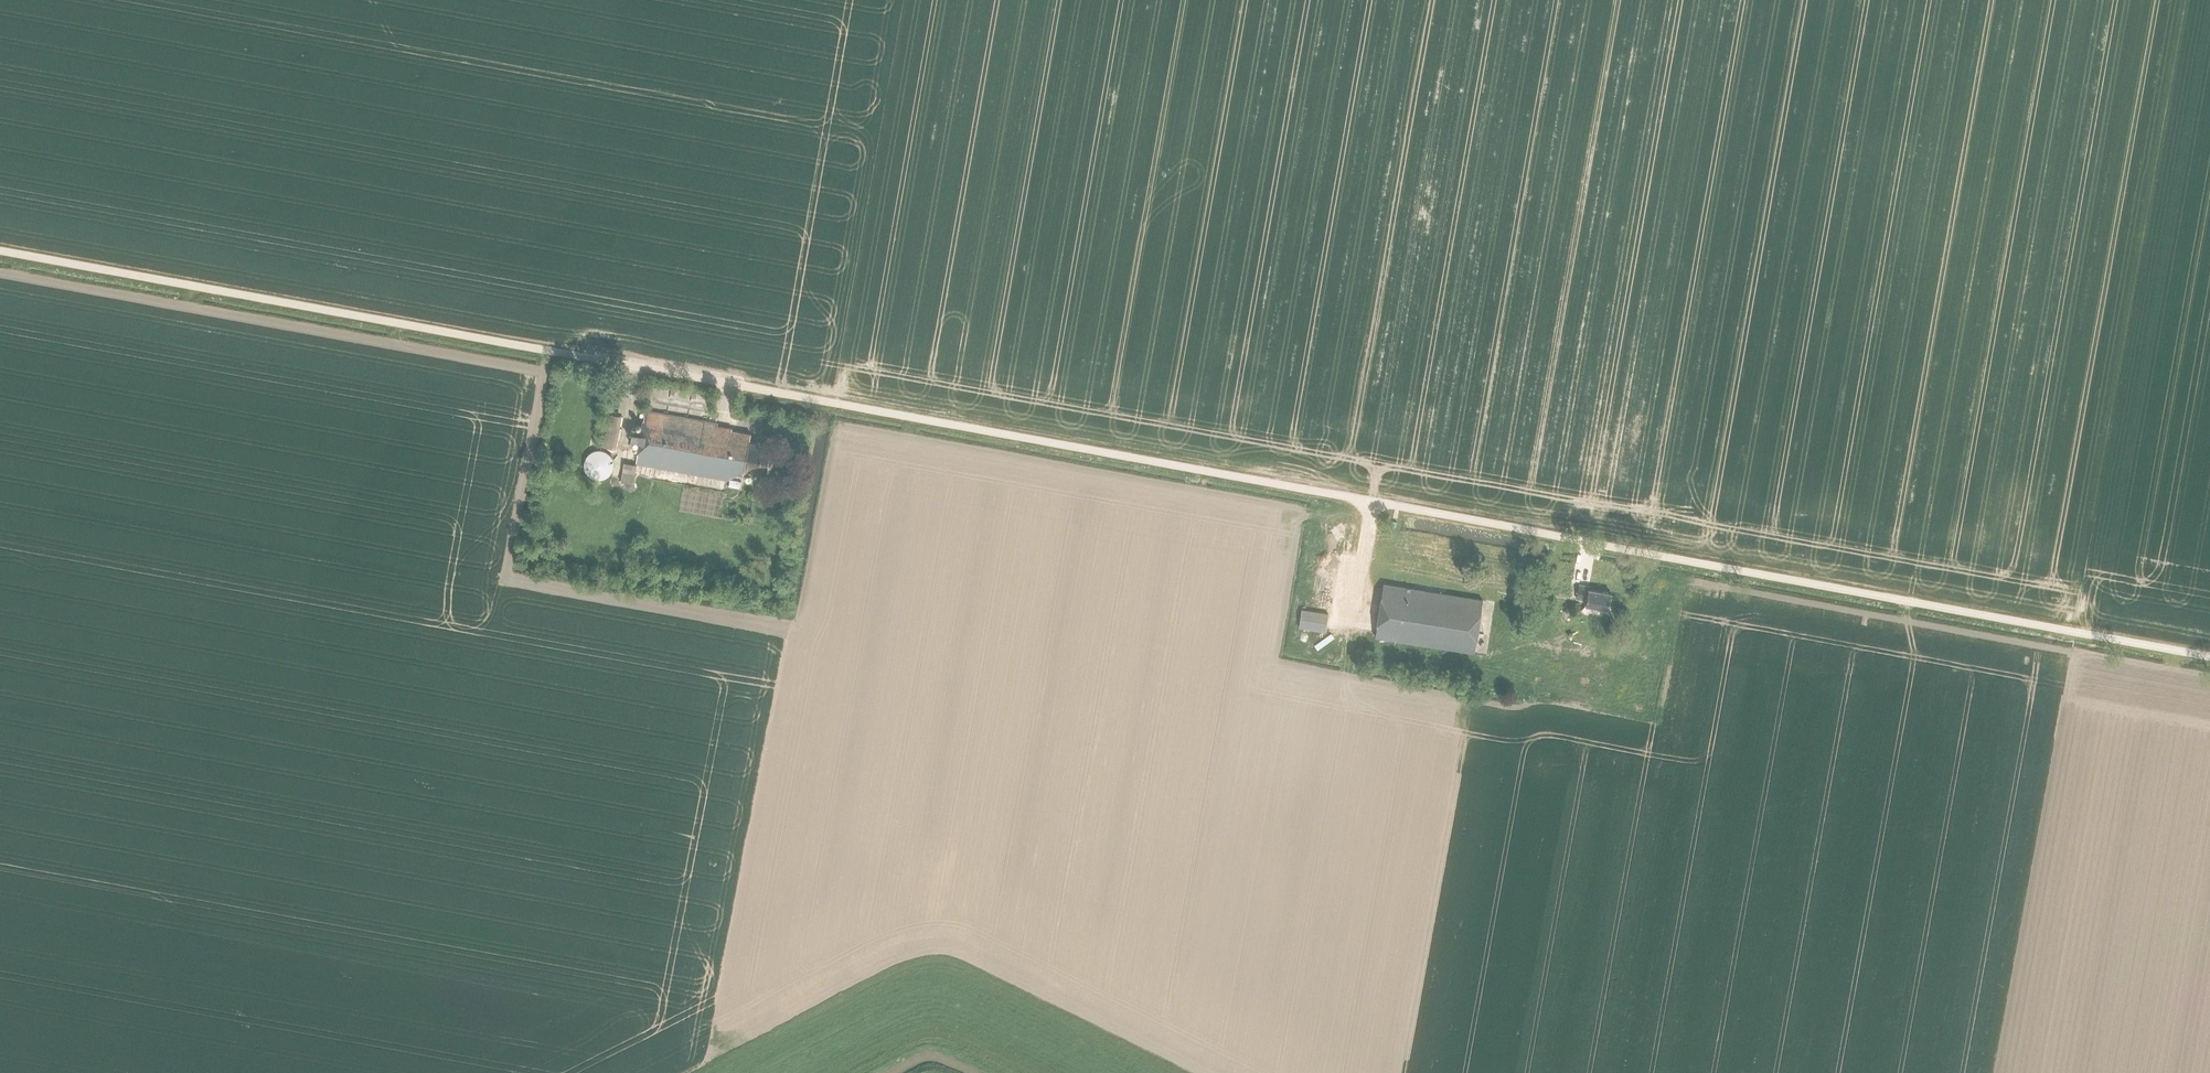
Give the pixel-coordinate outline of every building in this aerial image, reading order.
[(645,411),(636,464),(728,480),(744,469),(764,473),(770,445),(749,441),(751,434),(731,430),(732,429),(717,426),(717,423),(645,411)] [(616,449),(622,417),(607,414),(601,447),(616,449)] [(600,481),(603,481),(605,480),(608,479),(610,477),(612,475),(613,472),(614,470),(614,467),(614,464),(613,461),(612,459),(611,456),(609,455),(606,453),(604,452),(601,451),(598,451),(595,451),(593,452),(590,454),(588,456),(586,458),(585,460),(584,463),(584,466),(584,468),(585,471),(586,474),(587,476),(589,478),(592,480),(594,481),(597,481),(600,481)] [(633,484),(636,465),(624,463),(620,481),(633,484)] [(730,480),(729,486),(739,488),(740,482),(730,480)] [(779,491),(772,496),(776,501),(782,497),(779,491)] [(1384,584),(1376,636),(1473,651),(1481,600),(1384,584)] [(1578,584),(1576,598),(1586,600),(1585,605),(1608,609),(1611,593),(1588,589),(1588,586),(1578,584)] [(1325,632),(1328,612),(1302,608),(1299,627),(1325,632)]
